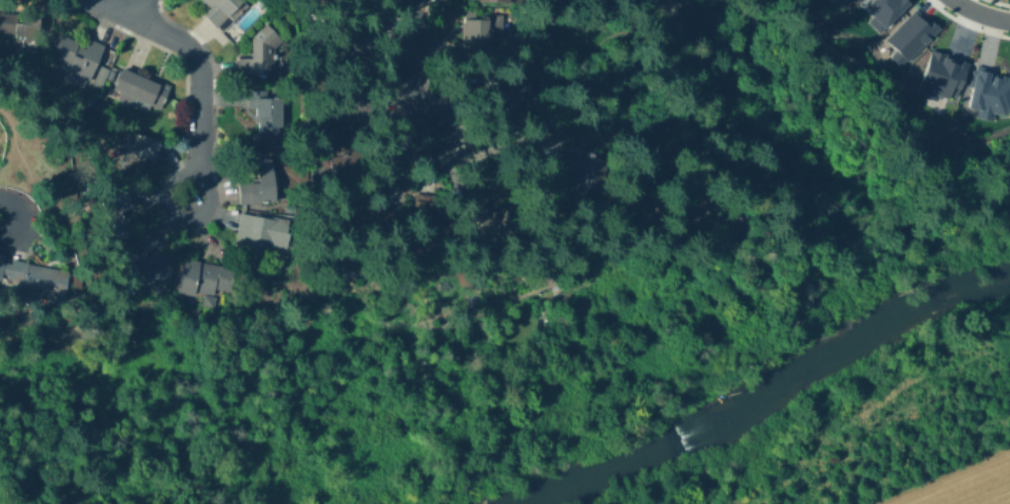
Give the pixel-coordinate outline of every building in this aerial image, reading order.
[(202,1),(201,0),(243,0),(248,5),(222,31),(218,26),(216,28),(196,7),(202,1)] [(860,6),(866,0),(903,0),(905,2),(875,32),(863,21),(869,15),(860,6)] [(881,38),(912,7),(922,18),(925,15),(937,27),(904,60),(902,59),(896,65),(886,55),(892,49),(881,38)] [(501,16),(501,39),(490,39),(490,54),(480,54),(480,61),(461,61),(461,18),(463,18),(463,10),(474,10),(474,14),(501,14),(501,16)] [(14,32),(0,31),(0,12),(17,13),(17,23),(21,23),(21,17),(39,18),(36,51),(23,50),(23,47),(13,46),(14,32)] [(369,32),(368,60),(343,59),(344,18),(358,18),(358,31),(369,31),(369,32)] [(275,54),(275,58),(271,58),(271,74),(236,74),(236,58),(250,58),(250,37),(266,23),(282,40),(272,49),(272,54),(275,54)] [(79,40),(80,40),(78,45),(85,48),(89,39),(104,45),(89,81),(86,79),(82,87),(62,79),(68,63),(51,56),(54,49),(51,48),(55,39),(58,40),(62,33),(79,40)] [(928,49),(965,62),(953,96),(945,94),(944,98),(935,95),(933,98),(913,91),(928,49)] [(1004,76),(1009,77),(1009,92),(1006,111),(1001,110),(1000,114),(990,112),(989,119),(967,114),(968,107),(963,106),(967,87),(964,86),(968,68),(971,69),(972,64),(990,68),(989,73),(994,74),(995,73),(1005,75),(1004,76)] [(108,68),(100,87),(93,85),(101,66),(108,68)] [(139,74),(148,78),(149,76),(170,84),(160,109),(150,105),(147,111),(118,99),(121,91),(114,88),(122,68),(139,74)] [(113,75),(111,80),(107,78),(111,70),(115,72),(113,75)] [(380,113),(379,117),(343,117),(344,76),(358,76),(358,92),(380,93),(380,113)] [(280,97),(281,131),(253,131),(253,114),(249,114),(249,90),(266,90),(266,97),(280,97)] [(156,155),(154,159),(146,157),(141,171),(119,164),(129,130),(160,140),(156,155)] [(276,134),(256,133),(255,156),(275,157),(276,134)] [(366,194),(339,201),(327,156),(366,146),(371,164),(359,168),(366,194)] [(272,173),(275,201),(240,204),(237,180),(254,178),(254,182),(259,181),(258,174),(272,173)] [(120,210),(122,219),(128,217),(132,231),(110,238),(98,198),(126,190),(131,207),(120,210)] [(285,201),(295,203),(294,210),(284,209),(285,201)] [(241,212),(252,214),(252,212),(288,219),(285,232),(288,233),(285,247),(273,245),(270,259),(233,252),(241,212)] [(156,246),(146,252),(172,257),(168,284),(113,275),(118,248),(121,249),(152,228),(161,242),(156,246)] [(2,273),(0,280),(0,254),(5,255),(4,262),(12,263),(13,259),(29,262),(28,263),(69,271),(63,298),(19,288),(21,281),(8,279),(9,274),(2,273)] [(232,273),(229,291),(214,288),(212,294),(194,291),(193,295),(176,292),(182,258),(233,267),(232,273)]
